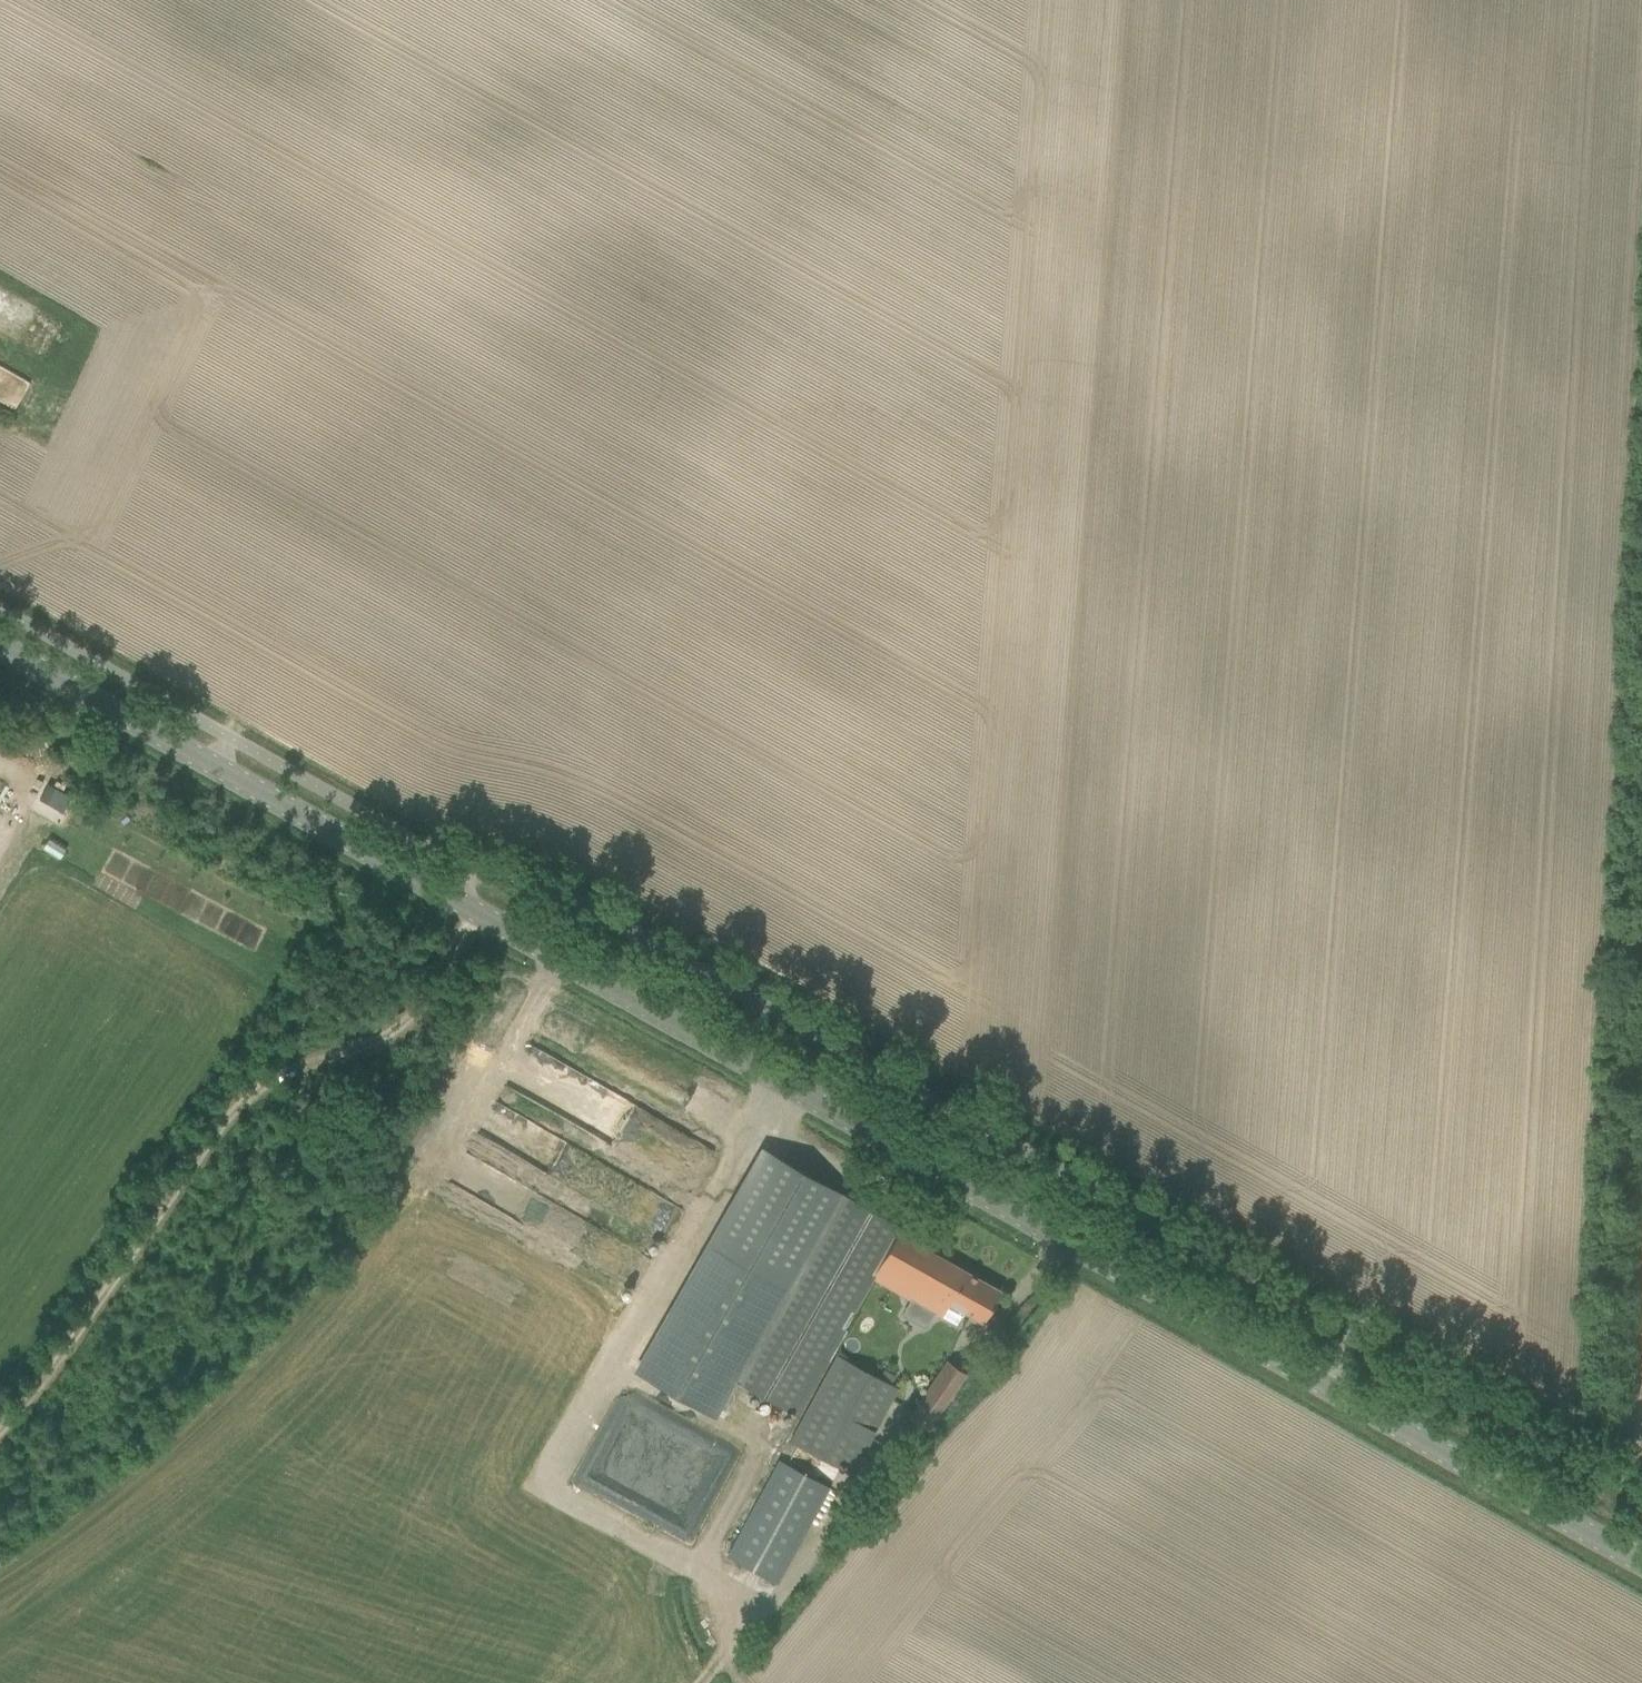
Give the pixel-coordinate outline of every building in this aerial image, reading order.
[(1000,1291),(898,1233),(901,1228),(838,1192),(765,1151),(638,1373),(711,1415),(733,1379),(796,1415),(839,1340),(858,1305),(873,1278),(942,1317),(948,1307),(962,1315),(964,1311),(983,1321),(1000,1291)] [(906,1332),(858,1305),(839,1340),(885,1367),(906,1332)] [(788,1441),(850,1474),(896,1388),(834,1356),(788,1441)] [(909,1417),(927,1430),(965,1374),(947,1361),(909,1417)] [(725,1556),(777,1584),(828,1488),(777,1460),(725,1556)] [(611,1478),(601,1497),(688,1540),(701,1514),(685,1507),(682,1513),(611,1478)]
